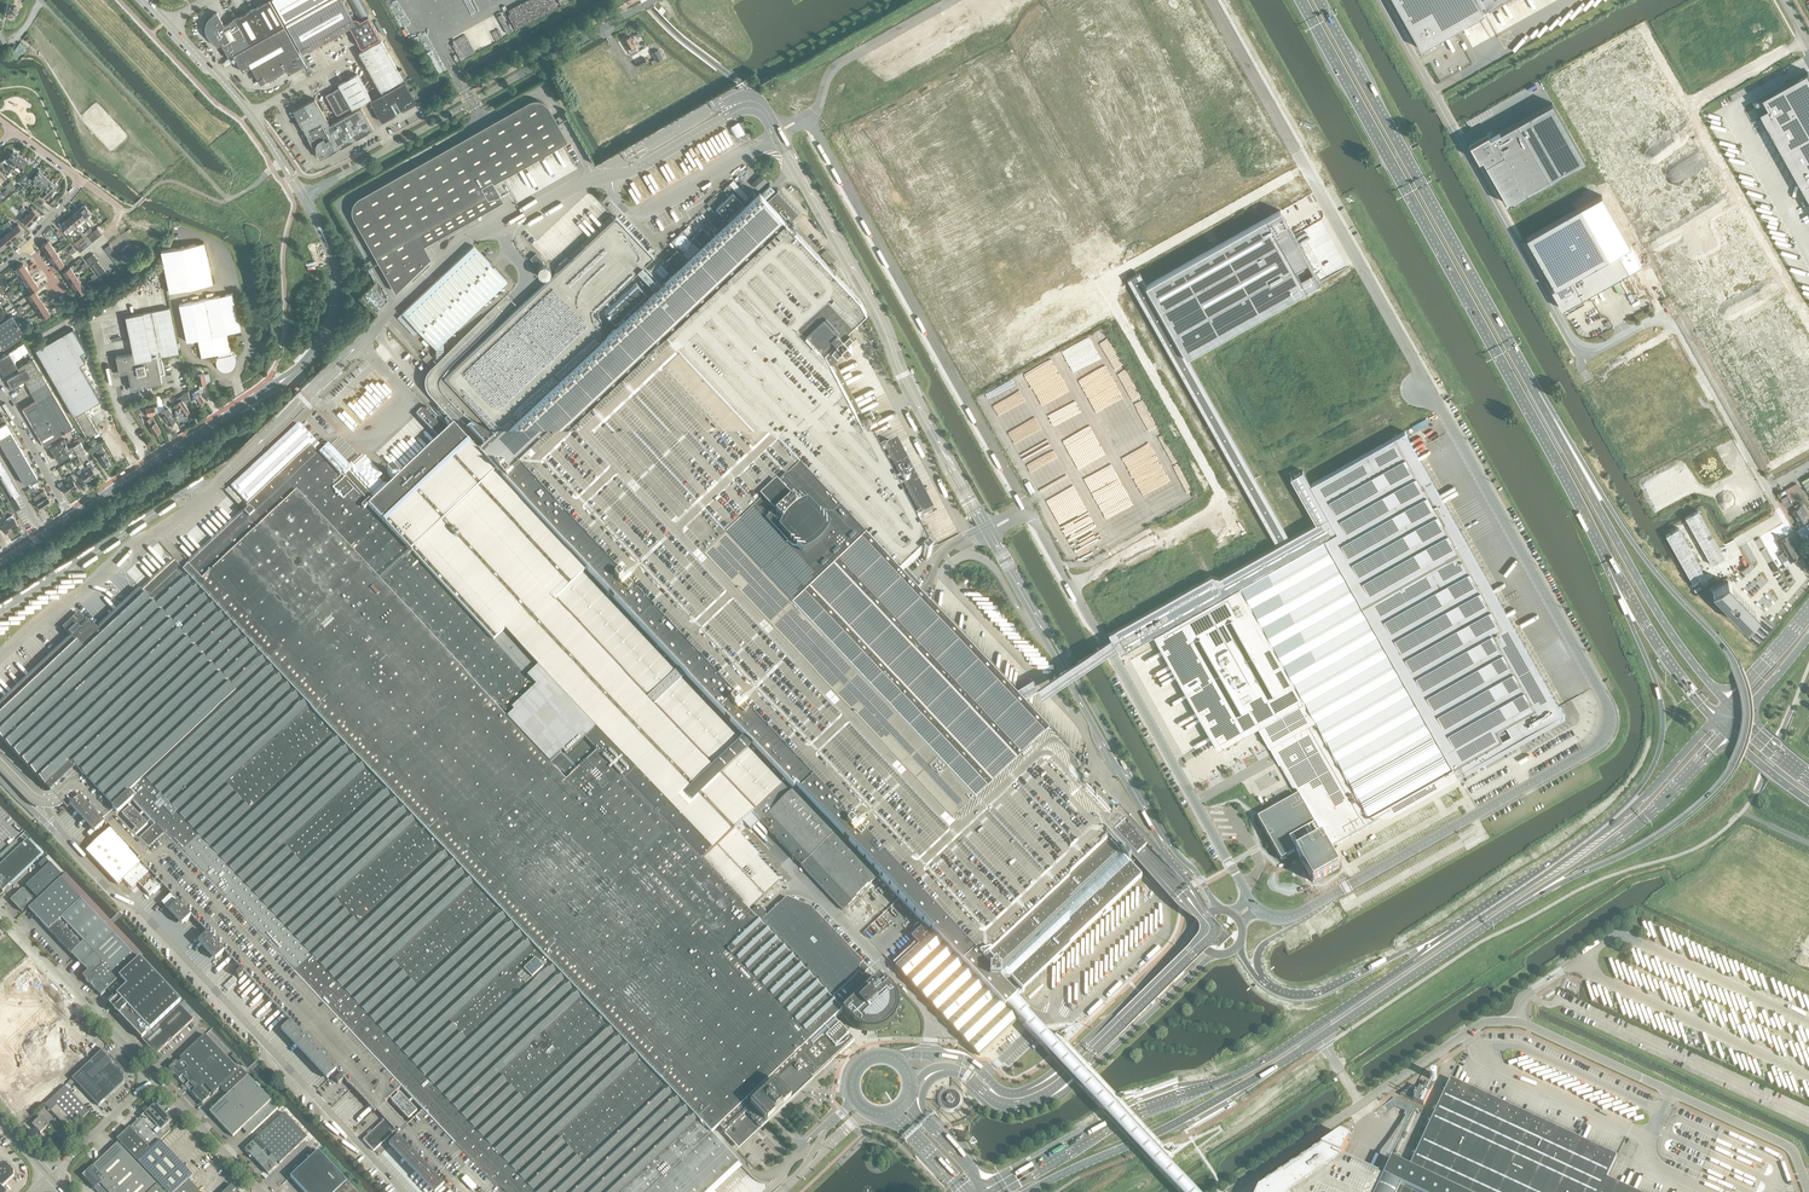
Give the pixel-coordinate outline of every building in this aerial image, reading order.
[(266,35),(275,30),(283,25),(269,0),(268,0),(256,7),(255,7),(254,7),(253,7),(252,7),(250,8),(266,35)] [(302,53),(350,26),(362,48),(380,38),(368,16),(360,21),(359,18),(355,17),(353,19),(342,0),(272,0),(302,53)] [(368,13),(361,0),(350,0),(360,18),(368,13)] [(1508,0),(1394,0),(1415,37),(1416,36),(1419,41),(1417,42),(1421,49),(1478,17),(1479,17),(1485,13),(1483,10),(1487,8),(1489,11),(1508,0)] [(17,14),(17,10),(14,6),(9,6),(6,9),(5,13),(8,17),(13,18),(17,14)] [(233,17),(249,45),(266,35),(250,8),(249,9),(248,10),(247,11),(247,12),(239,16),(238,16),(237,16),(236,16),(235,16),(234,17),(233,17)] [(208,38),(213,43),(217,46),(221,44),(228,57),(233,54),(249,45),(233,17),(232,18),(231,19),(230,21),(223,25),(216,12),(211,15),(209,16),(208,18),(206,20),(205,23),(204,25),(204,28),(204,30),(205,33),(206,35),(208,38)] [(242,72),(251,67),(260,84),(286,69),(288,73),(305,64),(283,25),(275,30),(266,35),(249,45),(233,54),(242,72)] [(630,52),(632,55),(637,52),(636,49),(637,48),(631,36),(627,37),(626,37),(624,38),(624,39),(623,40),(630,52)] [(381,40),(359,52),(381,91),(403,79),(381,40)] [(20,43),(11,55),(16,59),(25,47),(20,43)] [(661,48),(636,62),(641,71),(666,57),(661,48)] [(1755,102),(1808,198),(1808,75),(1807,72),(1755,102)] [(371,99),(357,74),(338,84),(352,109),(371,99)] [(415,103),(416,102),(405,82),(403,82),(370,100),(370,101),(381,121),(383,121),(395,114),(396,113),(401,110),(402,110),(415,103)] [(337,114),(349,107),(338,88),(326,95),(337,114)] [(296,115),(299,121),(321,109),(315,98),(293,110),(296,115)] [(396,292),(401,287),(431,258),(431,257),(418,234),(418,233),(485,195),(486,195),(488,198),(488,199),(489,199),(499,196),(500,196),(500,195),(500,194),(494,183),(494,182),(567,141),(568,141),(568,140),(567,140),(549,107),(548,106),(547,105),(546,104),(546,103),(545,103),(544,102),(543,102),(542,101),(540,100),(539,100),(538,100),(537,100),(535,100),(534,100),(533,100),(532,100),(530,101),(528,102),(360,197),(359,197),(358,198),(357,198),(357,199),(356,199),(356,200),(355,200),(355,201),(354,202),(353,203),(353,204),(353,205),(352,206),(352,207),(352,208),(352,209),(352,210),(352,211),(352,212),(352,213),(352,214),(352,215),(353,216),(353,217),(354,218),(395,291),(395,292),(396,292)] [(1488,134),(1470,144),(1479,160),(1483,158),(1509,204),(1510,203),(1585,160),(1552,102),(1494,135),(1490,137),(1488,134)] [(369,132),(368,131),(373,128),(361,107),(345,116),(357,138),(369,132)] [(302,127),(305,132),(327,120),(321,109),(299,121),(302,127)] [(353,140),(352,140),(357,138),(345,116),(334,122),(347,144),(353,140)] [(307,137),(311,142),(327,133),(329,124),(327,120),(305,132),(308,136),(307,137)] [(739,121),(730,125),(735,137),(745,132),(739,121)] [(337,149),(341,146),(341,147),(347,144),(334,122),(329,124),(327,133),(336,150),(337,149)] [(325,156),(336,150),(327,133),(311,142),(317,153),(320,158),(325,155),(325,156)] [(4,156),(12,162),(12,161),(15,164),(21,155),(19,154),(14,150),(11,154),(10,153),(4,156)] [(21,155),(15,164),(13,167),(15,168),(17,166),(18,165),(20,167),(19,167),(22,169),(23,169),(26,166),(25,165),(28,160),(21,155)] [(39,170),(32,178),(36,181),(33,184),(35,186),(45,175),(39,170)] [(17,180),(21,183),(26,175),(23,172),(17,180)] [(750,182),(757,189),(765,180),(759,173),(750,182)] [(45,175),(35,186),(36,186),(38,183),(42,187),(39,190),(41,192),(51,180),(45,175)] [(1296,178),(1289,182),(1295,193),(1302,189),(1296,178)] [(51,180),(41,192),(42,192),(44,189),(48,192),(43,197),(46,199),(57,186),(51,180)] [(22,181),(16,189),(20,192),(26,184),(22,181)] [(720,1126),(833,1019),(841,1011),(829,999),(859,971),(871,984),(877,978),(863,963),(811,908),(786,898),(765,918),(765,917),(766,916),(766,914),(765,912),(763,910),(761,908),(760,908),(759,907),(757,908),(750,914),(747,912),(780,882),(757,858),(763,853),(741,829),(745,826),(755,817),(848,916),(851,912),(858,920),(862,916),(896,952),(902,947),(909,955),(907,957),(903,953),(897,958),(901,963),(896,967),(936,1009),(936,1017),(941,1017),(941,1022),(946,1022),(946,1028),(951,1028),(951,1033),(956,1033),(956,1039),(964,1039),(979,1056),(1015,1022),(1003,1009),(1005,1007),(1011,1001),(1017,996),(1052,964),(1053,965),(1059,960),(1063,956),(1062,955),(1102,917),(1103,918),(1107,914),(1106,913),(1142,879),(1141,870),(1133,861),(1135,858),(1135,829),(1130,823),(1077,768),(1082,763),(1082,760),(1031,706),(1023,698),(933,602),(928,609),(914,593),(926,582),(929,574),(925,572),(922,578),(917,583),(905,569),(919,556),(921,558),(923,557),(926,560),(932,555),(927,550),(928,549),(932,546),(919,520),(933,513),(896,443),(882,450),(868,423),(876,419),(871,409),(863,412),(833,356),(837,354),(835,350),(841,344),(845,348),(851,342),(846,337),(852,332),(848,327),(847,328),(846,326),(862,312),(859,298),(787,223),(798,212),(777,190),(776,191),(770,184),(761,192),(760,191),(700,248),(683,230),(672,240),(688,258),(604,338),(601,319),(599,317),(598,309),(654,257),(651,253),(653,251),(650,247),(647,250),(616,216),(614,218),(612,215),(599,227),(601,230),(599,232),(597,229),(584,241),(587,244),(584,246),(582,243),(569,255),(572,257),(570,260),(567,257),(555,269),(557,271),(451,371),(445,376),(445,377),(500,436),(493,442),(478,456),(448,423),(445,425),(445,426),(426,406),(416,416),(440,442),(400,479),(395,474),(392,471),(390,473),(390,472),(388,475),(392,480),(389,482),(387,484),(383,483),(379,479),(383,476),(366,457),(353,469),(352,468),(349,470),(329,448),(319,456),(316,452),(321,447),(299,424),(231,488),(248,506),(247,508),(249,511),(245,514),(243,511),(185,566),(188,569),(184,572),(173,560),(123,607),(119,602),(115,606),(120,610),(106,623),(103,619),(98,623),(102,627),(100,629),(93,621),(82,632),(72,621),(63,629),(72,639),(47,663),(37,652),(32,657),(41,667),(0,706),(0,739),(50,792),(68,811),(71,807),(97,835),(133,802),(155,826),(136,844),(118,825),(88,852),(121,887),(123,885),(126,882),(134,890),(152,874),(153,876),(153,877),(155,878),(158,881),(157,881),(159,882),(162,885),(161,885),(163,887),(166,890),(167,891),(170,894),(171,896),(171,895),(174,898),(174,899),(175,900),(176,900),(178,903),(178,904),(169,912),(182,926),(191,917),(192,918),(192,917),(195,920),(195,921),(196,922),(199,925),(200,926),(203,929),(204,931),(207,934),(208,935),(198,943),(216,961),(224,952),(225,953),(228,956),(229,957),(232,960),(233,962),(233,961),(236,964),(236,965),(237,966),(238,966),(240,969),(242,971),(241,971),(240,971),(237,974),(236,975),(237,976),(238,978),(239,978),(240,978),(244,975),(243,974),(244,974),(246,975),(249,978),(248,978),(250,979),(253,982),(254,984),(254,983),(257,986),(257,987),(258,988),(261,991),(262,993),(262,992),(265,995),(265,996),(266,997),(267,997),(269,1000),(270,1001),(271,1001),(274,1004),(273,1004),(275,1006),(278,1008),(277,1009),(279,1010),(282,1013),(283,1015),(283,1014),(286,1017),(286,1018),(287,1019),(290,1022),(281,1031),(327,1080),(336,1071),(337,1072),(340,1075),(339,1075),(341,1076),(340,1077),(339,1077),(336,1080),(336,1081),(336,1082),(337,1084),(338,1084),(339,1084),(340,1084),(343,1080),(344,1079),(347,1082),(346,1082),(353,1089),(354,1089),(356,1092),(357,1094),(358,1094),(360,1096),(360,1097),(362,1098),(365,1101),(364,1101),(366,1103),(366,1102),(369,1105),(368,1106),(370,1107),(373,1110),(375,1112),(401,1088),(423,1110),(407,1126),(394,1112),(363,1140),(374,1151),(394,1132),(397,1136),(388,1145),(433,1191),(437,1191),(444,1185),(450,1191),(708,1191),(739,1163),(711,1134),(714,1131),(720,1126)] [(726,218),(743,203),(733,192),(716,208),(726,218)] [(1268,202),(1261,206),(1264,212),(1271,208),(1268,202)] [(21,208),(34,220),(39,215),(33,208),(30,211),(27,209),(26,209),(23,206),(20,204),(19,206),(21,208)] [(79,209),(86,217),(92,212),(85,204),(79,209)] [(1629,271),(1618,251),(1610,256),(1582,206),(1527,237),(1555,288),(1552,289),(1563,309),(1566,307),(1568,311),(1585,301),(1583,298),(1621,276),(1629,271)] [(25,217),(23,219),(29,226),(34,220),(21,208),(20,210),(24,214),(23,215),(25,217)] [(1279,208),(1146,282),(1187,354),(1320,280),(1279,208)] [(73,214),(80,222),(86,217),(79,209),(73,214)] [(67,219),(77,230),(79,228),(77,225),(80,222),(73,214),(67,219)] [(134,232),(137,233),(139,233),(142,232),(144,231),(146,229),(147,226),(147,224),(146,221),(145,219),(142,217),(140,217),(137,217),(134,218),(132,220),(131,222),(131,225),(131,227),(132,230),(134,232)] [(64,231),(66,235),(69,233),(68,232),(72,229),(74,230),(75,229),(76,230),(77,230),(67,219),(61,223),(66,229),(64,231)] [(13,229),(19,236),(24,231),(19,224),(13,229)] [(151,236),(153,239),(156,240),(159,241),(162,240),(164,239),(166,237),(167,235),(167,232),(167,229),(166,227),(164,225),(161,224),(159,224),(156,224),(153,226),(151,228),(150,231),(150,234),(151,236)] [(99,236),(102,233),(97,228),(94,230),(99,236)] [(7,233),(13,240),(19,236),(13,229),(7,233)] [(1,238),(7,245),(13,240),(7,233),(1,238)] [(83,236),(74,243),(76,246),(78,244),(79,243),(80,242),(82,241),(85,238),(83,236)] [(41,245),(45,251),(53,246),(48,240),(41,245)] [(169,292),(212,283),(204,242),(161,251),(169,292)] [(130,249),(130,250),(132,248),(129,244),(121,249),(125,254),(129,251),(128,251),(130,249)] [(443,364),(444,355),(444,345),(441,343),(507,281),(473,245),(403,312),(436,348),(436,366),(445,376),(451,371),(443,364)] [(45,251),(49,257),(57,252),(53,246),(45,251)] [(49,257),(53,263),(61,258),(57,252),(49,257)] [(86,259),(89,262),(96,256),(93,253),(86,259)] [(536,253),(530,258),(538,266),(543,261),(536,253)] [(89,262),(92,265),(97,261),(98,260),(96,256),(89,262)] [(61,258),(53,263),(58,269),(65,264),(61,258)] [(16,268),(20,274),(27,269),(23,263),(16,268)] [(63,271),(67,277),(74,272),(72,269),(74,267),(73,265),(70,266),(63,271)] [(550,269),(550,268),(549,267),(549,266),(548,266),(547,265),(546,265),(545,265),(544,265),(543,265),(542,265),(541,265),(541,266),(540,266),(539,267),(539,268),(538,269),(538,270),(538,271),(538,272),(538,273),(538,274),(539,274),(539,275),(540,276),(541,276),(541,277),(542,277),(543,277),(544,278),(545,278),(545,277),(546,277),(547,277),(548,277),(548,276),(549,276),(549,275),(550,275),(550,274),(551,273),(551,272),(551,271),(551,270),(550,269)] [(20,274),(23,278),(21,279),(22,281),(24,280),(31,275),(27,269),(20,274)] [(67,277),(71,283),(78,278),(74,272),(67,277)] [(1187,354),(1146,282),(1141,272),(1128,279),(1277,545),(1290,538),(1187,354)] [(24,280),(28,286),(35,281),(31,275),(24,280)] [(71,283),(75,289),(82,284),(78,278),(71,283)] [(28,295),(39,287),(35,281),(28,286),(32,292),(28,294),(28,295)] [(615,323),(647,293),(636,281),(604,311),(615,323)] [(82,284),(75,289),(79,295),(86,290),(82,284)] [(32,301),(39,296),(35,290),(39,287),(28,295),(32,301)] [(198,339),(202,357),(218,354),(219,358),(218,359),(218,360),(218,361),(218,362),(218,363),(218,364),(218,365),(219,366),(219,367),(220,367),(220,368),(221,368),(221,369),(222,369),(223,370),(224,370),(225,370),(226,370),(227,370),(228,370),(229,369),(230,369),(231,368),(232,368),(233,367),(233,366),(233,365),(234,365),(234,364),(234,363),(234,362),(234,361),(234,360),(234,359),(234,358),(233,358),(233,357),(232,356),(231,355),(229,355),(228,352),(230,351),(226,333),(240,330),(233,293),(179,304),(187,341),(198,339)] [(32,305),(34,308),(43,302),(39,296),(32,301),(34,304),(32,305)] [(36,310),(37,309),(40,313),(47,308),(43,302),(34,308),(36,310)] [(170,307),(144,312),(126,316),(133,352),(116,356),(120,374),(128,372),(132,389),(162,383),(161,374),(165,373),(161,356),(179,353),(170,307)] [(51,314),(47,308),(40,313),(42,316),(40,317),(42,320),(51,314)] [(6,347),(25,335),(12,316),(0,324),(0,342),(4,349),(6,347)] [(29,352),(24,343),(17,347),(22,355),(29,352)] [(4,375),(17,367),(18,367),(16,362),(19,361),(12,350),(9,352),(10,353),(0,359),(0,368),(4,375)] [(429,365),(435,360),(428,353),(423,358),(429,365)] [(25,380),(31,390),(47,381),(33,358),(25,363),(18,367),(17,367),(20,371),(7,378),(11,384),(9,386),(10,388),(25,380)] [(54,380),(87,438),(98,431),(90,418),(91,418),(91,417),(89,413),(88,413),(88,414),(85,409),(101,400),(80,365),(54,380)] [(198,394),(193,397),(199,406),(206,401),(203,397),(204,396),(201,393),(203,391),(202,385),(206,384),(204,373),(197,375),(199,385),(200,388),(196,391),(198,394)] [(73,427),(47,381),(31,390),(36,400),(23,408),(44,444),(73,427)] [(173,401),(174,405),(176,408),(174,410),(176,415),(179,413),(178,411),(181,409),(185,415),(190,412),(184,401),(188,399),(189,400),(190,399),(189,391),(173,401)] [(162,395),(163,401),(172,399),(170,393),(162,395)] [(147,415),(156,413),(155,407),(146,409),(147,415)] [(168,408),(161,413),(167,422),(167,421),(170,425),(175,421),(170,413),(171,413),(168,408)] [(150,418),(146,420),(150,426),(149,426),(155,435),(158,433),(160,432),(160,431),(161,430),(156,422),(154,423),(150,418)] [(1,437),(12,431),(7,421),(0,425),(0,435),(1,437)] [(1559,706),(1415,450),(1407,436),(1408,436),(1405,431),(1311,484),(1338,531),(1325,538),(1458,775),(1458,776),(1517,743),(1517,742),(1520,740),(1520,741),(1520,740),(1522,739),(1522,740),(1523,740),(1522,739),(1562,716),(1563,717),(1565,716),(1559,706)] [(11,432),(2,437),(0,438),(0,440),(16,467),(19,472),(26,483),(28,481),(30,480),(36,476),(37,476),(12,432),(11,432)] [(65,438),(62,440),(50,447),(59,461),(70,455),(73,459),(86,451),(81,442),(69,449),(66,444),(67,443),(65,438)] [(110,458),(109,459),(107,455),(108,455),(106,452),(108,450),(105,446),(99,450),(102,454),(98,457),(105,467),(113,462),(110,458)] [(0,459),(0,484),(10,500),(16,511),(20,508),(14,498),(20,494),(0,459)] [(86,470),(91,478),(97,475),(93,469),(94,468),(91,462),(87,465),(89,468),(86,470)] [(86,482),(91,478),(86,470),(84,467),(82,464),(78,466),(80,469),(77,471),(80,477),(82,476),(86,482)] [(58,468),(52,472),(55,476),(61,473),(58,468)] [(1240,586),(1325,538),(1338,531),(1311,484),(1303,470),(1299,473),(1295,476),(1295,475),(1291,477),(1316,523),(1290,538),(1277,545),(1220,577),(1212,574),(1109,632),(1110,634),(1111,633),(1113,637),(1112,638),(1118,647),(1121,653),(1154,634),(1240,586)] [(65,479),(72,490),(78,487),(74,481),(76,480),(72,474),(65,479)] [(65,479),(61,481),(58,483),(61,489),(63,488),(67,494),(72,490),(65,479)] [(241,503),(228,489),(225,491),(238,505),(241,503)] [(39,494),(47,506),(52,503),(48,496),(45,498),(41,492),(39,494)] [(47,506),(39,494),(34,497),(37,503),(42,510),(47,506)] [(1793,503),(1789,497),(1788,495),(1783,498),(1780,499),(1783,504),(1786,503),(1787,506),(1793,503)] [(12,513),(16,511),(10,500),(6,502),(12,513)] [(1803,512),(1804,512),(1807,510),(1803,504),(1799,506),(1800,507),(1793,511),(1800,523),(1807,519),(1805,514),(1804,514),(1803,512)] [(1698,510),(1685,517),(1687,520),(1712,565),(1725,558),(1719,547),(1698,510)] [(19,525),(14,518),(12,515),(6,519),(7,520),(8,522),(13,529),(19,525)] [(13,529),(8,522),(7,520),(4,522),(5,524),(2,526),(6,533),(13,529)] [(1671,532),(1666,535),(1692,582),(1697,580),(1705,575),(1679,527),(1671,532)] [(1788,536),(1778,541),(1779,542),(1779,541),(1785,551),(1779,555),(1783,561),(1782,561),(1783,562),(1789,558),(1790,560),(1789,560),(1789,561),(1790,561),(1791,562),(1796,559),(1795,557),(1799,555),(1793,544),(1788,536)] [(1458,775),(1325,538),(1240,586),(1303,700),(1259,725),(1299,796),(1328,848),(1373,823),(1458,775)] [(154,542),(152,545),(163,556),(165,554),(154,542)] [(1747,552),(1751,562),(1758,560),(1754,549),(1747,552)] [(1728,581),(1712,590),(1748,626),(1759,613),(1758,612),(1732,585),(1728,581)] [(1303,700),(1240,586),(1154,634),(1218,748),(1259,725),(1303,700)] [(1118,647),(1112,638),(1023,698),(1031,706),(1118,647)] [(4,755),(0,759),(0,773),(19,793),(29,782),(4,755)] [(1267,787),(1263,789),(1263,803),(1285,792),(1281,792),(1279,789),(1282,788),(1278,788),(1276,789),(1273,783),(1273,791),(1271,792),(1271,787),(1267,787)] [(1299,796),(1258,819),(1262,826),(1263,828),(1282,861),(1296,852),(1300,859),(1313,883),(1322,878),(1339,868),(1328,848),(1299,796)] [(139,833),(148,825),(131,807),(122,815),(139,833)] [(17,840),(22,845),(30,837),(24,832),(17,840)] [(3,893),(11,885),(42,856),(35,848),(28,841),(21,847),(15,841),(0,855),(0,890),(3,893)] [(43,871),(26,887),(11,901),(21,912),(36,898),(61,875),(50,864),(45,859),(38,866),(43,871)] [(88,972),(83,977),(89,984),(101,997),(114,984),(120,979),(139,961),(108,928),(61,879),(29,909),(49,931),(75,958),(88,972)] [(140,960),(139,961),(114,984),(122,992),(117,997),(118,998),(110,1006),(114,1010),(114,1012),(115,1013),(116,1015),(117,1015),(118,1016),(120,1017),(142,1040),(150,1032),(181,1003),(140,960)] [(1158,999),(1168,989),(1174,983),(1184,974),(1184,973),(1175,963),(1174,962),(1168,968),(1165,971),(1152,983),(1147,988),(1158,999)] [(0,1006),(0,1056),(8,1065),(66,1010),(33,975),(0,1006)] [(877,978),(871,984),(841,1011),(855,1026),(891,993),(877,978)] [(1030,1000),(1044,987),(1042,985),(1028,998),(1030,1000)] [(1023,1027),(1138,1149),(1176,1191),(1197,1191),(1154,1145),(1124,1112),(1055,1038),(1028,1010),(1017,996),(1011,1001),(1005,1007),(1023,1027)] [(1149,1007),(1139,996),(1117,1016),(1127,1027),(1149,1007)] [(180,1006),(143,1041),(156,1055),(193,1020),(197,1015),(184,1002),(180,1006)] [(833,1019),(720,1126),(724,1130),(723,1131),(722,1132),(738,1150),(812,1080),(840,1055),(854,1042),(854,1041),(853,1041),(839,1027),(839,1026),(833,1019)] [(82,1026),(6,1098),(28,1120),(37,1111),(103,1049),(103,1048),(82,1026)] [(202,1105),(210,1098),(213,1095),(220,1088),(227,1095),(247,1076),(240,1068),(238,1071),(205,1035),(180,1059),(182,1061),(178,1064),(176,1062),(169,1069),(202,1105)] [(72,1079),(98,1106),(124,1083),(124,1071),(104,1050),(72,1079)] [(233,1137),(244,1127),(251,1134),(278,1109),(271,1101),(248,1077),(210,1112),(233,1137)] [(1606,1180),(1616,1158),(1450,1080),(1409,1167),(1392,1159),(1384,1176),(1376,1191),(1632,1191),(1606,1180)] [(1424,1106),(1433,1086),(1424,1082),(1421,1089),(1419,1088),(1417,1092),(1409,1089),(1400,1095),(1424,1106)] [(65,1086),(45,1105),(65,1126),(55,1135),(60,1140),(70,1131),(68,1130),(88,1111),(65,1086)] [(958,1105),(959,1105),(959,1103),(959,1102),(960,1101),(960,1100),(959,1099),(959,1098),(959,1097),(958,1096),(958,1095),(957,1095),(957,1094),(956,1094),(956,1093),(955,1093),(954,1092),(953,1092),(952,1092),(950,1092),(949,1092),(948,1092),(947,1092),(947,1093),(946,1093),(945,1093),(944,1094),(944,1095),(943,1095),(943,1096),(943,1097),(942,1097),(942,1098),(942,1099),(942,1100),(942,1101),(942,1102),(942,1103),(942,1104),(943,1104),(943,1105),(944,1106),(944,1107),(945,1107),(945,1108),(946,1108),(947,1108),(947,1109),(948,1109),(949,1109),(950,1109),(951,1109),(952,1109),(953,1109),(954,1109),(955,1108),(956,1108),(956,1107),(957,1107),(958,1106),(958,1105)] [(408,1120),(417,1112),(400,1093),(391,1101),(408,1120)] [(130,1128),(117,1140),(138,1162),(160,1141),(171,1130),(167,1126),(172,1121),(157,1106),(154,1106),(130,1128)] [(278,1162),(279,1164),(307,1138),(284,1113),(256,1139),(245,1150),(268,1175),(276,1167),(275,1165),(278,1162)] [(52,1129),(41,1117),(32,1125),(40,1134),(45,1130),(48,1133),(52,1129)] [(1384,1176),(1380,1174),(1362,1166),(1341,1156),(1349,1138),(1340,1134),(1321,1147),(1259,1188),(1257,1191),(1376,1191),(1384,1176)] [(188,1181),(193,1176),(160,1141),(138,1162),(166,1191),(199,1191),(188,1181)] [(157,1185),(117,1143),(92,1167),(82,1176),(97,1191),(150,1191),(157,1185)] [(318,1151),(290,1178),(304,1191),(356,1191),(318,1151)] [(0,1165),(0,1191),(7,1191),(3,1187),(14,1176),(14,1172),(12,1169),(11,1170),(7,1167),(8,1166),(6,1164),(2,1163),(0,1165)]
